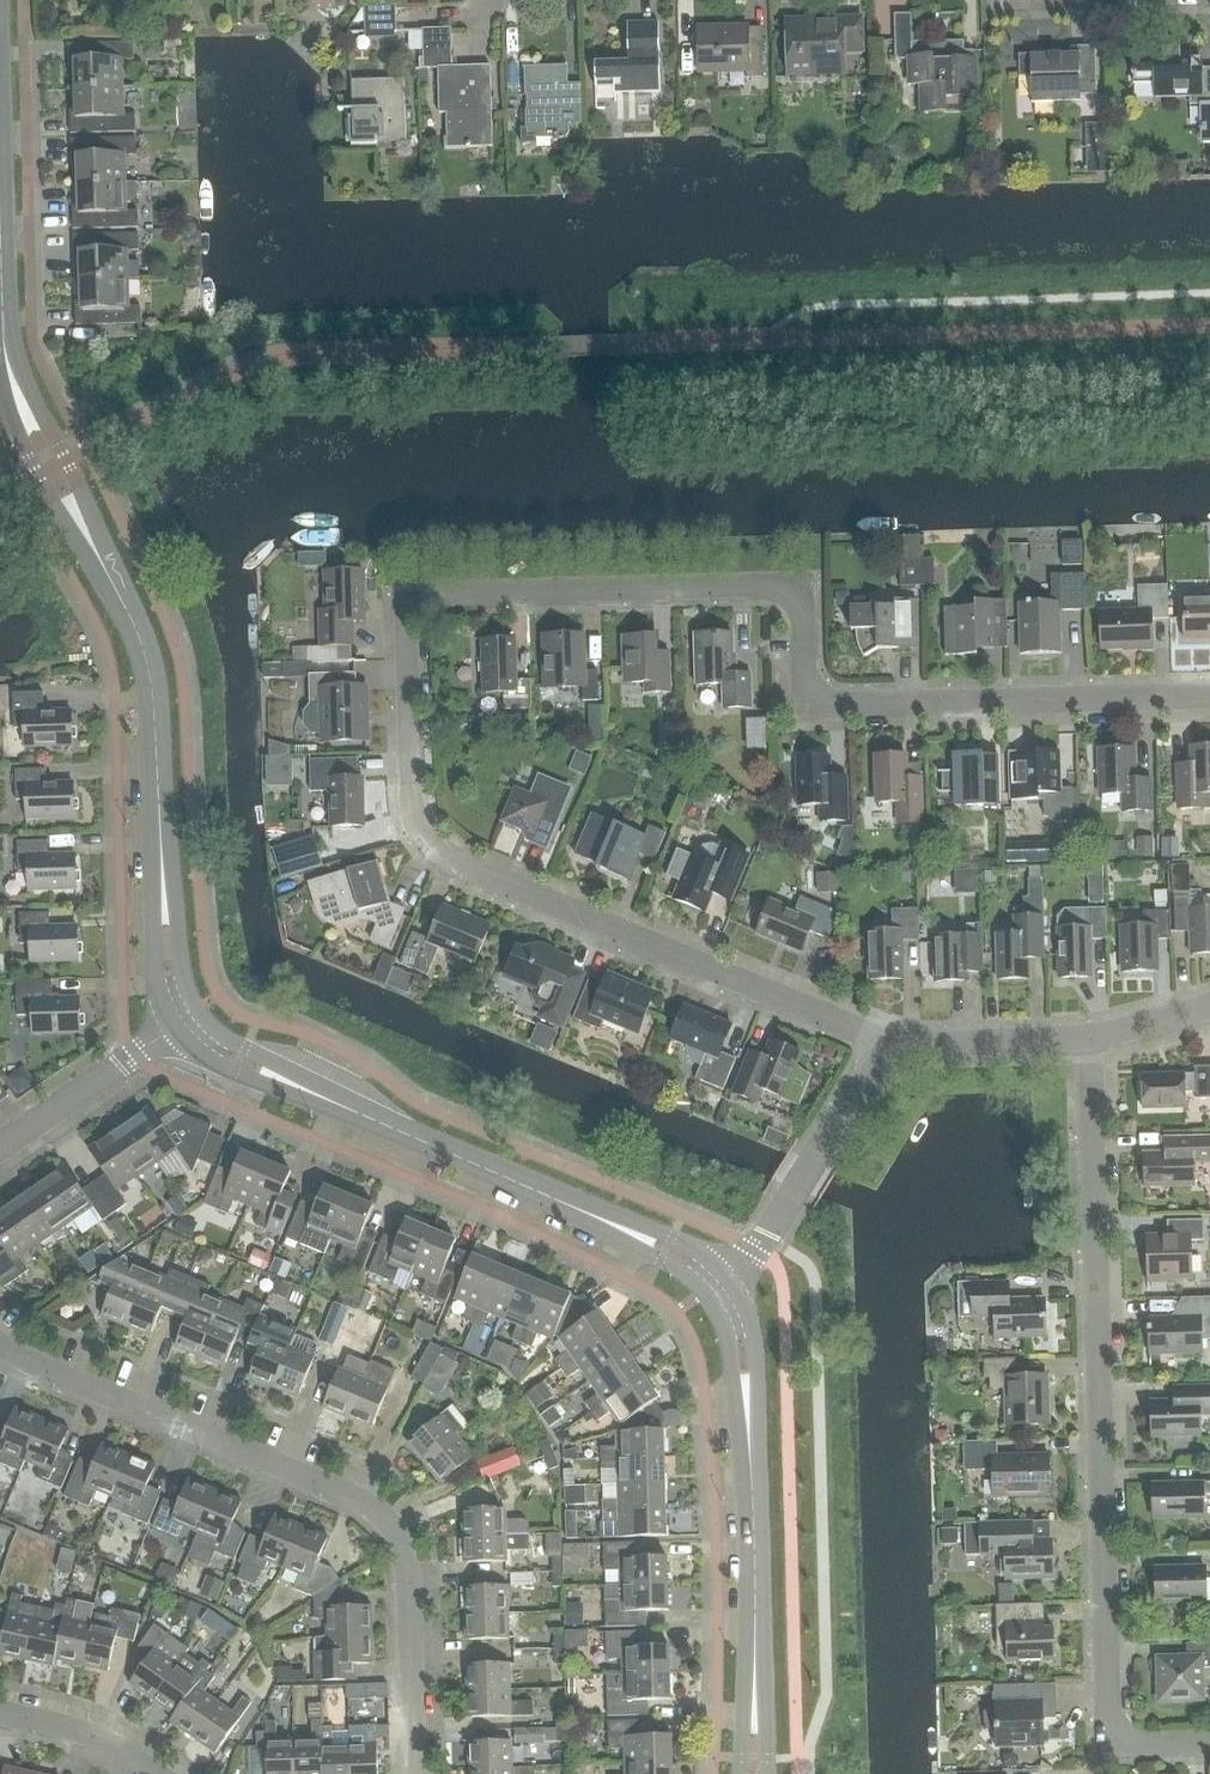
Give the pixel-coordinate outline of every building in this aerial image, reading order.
[(365,33),(396,32),(395,5),(364,7),(365,33)] [(912,13),(894,14),(895,60),(911,59),(912,85),(923,85),(924,113),(964,112),(964,98),(974,98),(973,50),(964,50),(963,40),(913,42),(912,13)] [(862,19),(859,19),(836,20),(836,15),(816,16),(816,21),(786,21),(787,73),(814,72),(814,66),(843,65),(843,49),(863,48),(862,19)] [(658,21),(626,23),(628,61),(594,62),(595,88),(613,88),(613,93),(660,92),(658,21)] [(747,36),(747,27),(698,29),(699,70),(746,69),(746,78),(763,77),(762,35),(747,36)] [(466,147),(492,147),(490,65),(452,66),(451,28),(422,29),(423,68),(437,68),(439,113),(446,113),(446,137),(444,137),(444,150),(466,150),(466,147)] [(68,44),(68,58),(68,61),(74,61),(75,88),(122,87),(121,59),(133,59),(133,42),(68,44)] [(1077,52),(1074,52),(1018,54),(1019,76),(1030,76),(1031,103),(1080,101),(1080,95),(1097,94),(1095,46),(1077,46),(1077,52)] [(1199,69),(1190,60),(1190,52),(1186,47),(1132,48),(1133,84),(1153,83),(1153,94),(1189,93),(1190,105),(1201,105),(1202,141),(1209,140),(1209,68),(1199,69)] [(580,86),(580,85),(567,85),(567,64),(565,64),(565,66),(522,67),(522,68),(524,68),(524,95),(530,95),(531,110),(525,110),(525,128),(520,128),(521,143),(536,143),(535,138),(568,138),(568,124),(581,124),(580,86)] [(376,135),(406,134),(404,79),(351,81),(353,117),(348,117),(348,119),(349,119),(350,143),(375,142),(375,143),(376,143),(376,135)] [(70,116),(70,134),(136,132),(135,115),(123,115),(122,87),(75,88),(75,116),(70,116)] [(1111,130),(1094,130),(1094,150),(1111,149),(1111,130)] [(71,157),(77,156),(77,184),(125,183),(124,155),(136,155),(136,137),(70,139),(71,157)] [(72,212),(73,229),(139,227),(138,210),(126,211),(125,183),(77,184),(78,212),(72,212)] [(73,235),(73,252),(79,252),(80,280),(128,279),(127,251),(139,250),(138,233),(73,235)] [(80,280),(81,308),(75,308),(75,325),(141,323),(140,306),(129,306),(128,279),(80,280)] [(1082,540),(1062,540),(1062,565),(1083,565),(1082,540)] [(923,558),(899,559),(900,586),(924,586),(924,574),(923,558)] [(934,558),(923,558),(924,574),(934,574),(934,558)] [(353,645),(353,621),(363,621),(362,570),(325,571),(326,610),(319,610),(319,622),(320,646),(353,645)] [(1059,610),(1086,610),(1087,610),(1086,574),(1051,575),(1051,603),(1031,604),(1031,602),(1027,602),(1027,604),(1019,604),(1021,653),(1060,652),(1059,610)] [(1133,650),(1152,649),(1151,619),(1168,619),(1167,585),(1138,586),(1138,610),(1099,611),(1101,649),(1133,648),(1133,650)] [(1183,597),(1184,639),(1209,638),(1209,597),(1183,597)] [(877,649),(886,648),(897,648),(897,646),(917,646),(916,600),(895,601),(895,607),(850,608),(851,631),(855,630),(855,634),(856,638),(856,641),(857,644),(858,648),(860,651),(861,654),(863,657),(877,649)] [(976,649),(1005,648),(1007,648),(1006,600),(974,601),(974,607),(944,607),(945,655),(977,654),(976,649)] [(722,684),(723,708),(751,707),(750,674),(733,674),(732,633),(694,634),(696,685),(722,684)] [(583,671),(582,634),(544,636),(546,688),(582,687),(583,701),(598,700),(597,671),(583,671)] [(645,693),(670,692),(669,652),(655,653),(654,636),(623,636),(624,683),(644,682),(645,693)] [(516,680),(515,639),(481,640),(483,693),(504,692),(504,709),(531,709),(530,680),(516,680)] [(307,647),(292,647),(293,661),(307,661),(307,647)] [(283,662),(264,662),(264,678),(283,677),(283,662)] [(366,739),(365,688),(355,689),(355,674),(309,675),(310,704),(303,712),(303,725),(311,735),(323,734),(323,740),(366,739)] [(24,746),(72,745),(71,711),(50,712),(50,707),(43,707),(43,692),(12,693),(13,728),(23,728),(24,746)] [(763,720),(747,720),(748,735),(763,734),(763,720)] [(601,726),(589,727),(589,741),(601,741),(601,726)] [(1178,809),(1204,808),(1204,807),(1209,807),(1209,746),(1191,747),(1192,773),(1177,774),(1178,809)] [(1123,811),(1152,810),(1151,779),(1134,780),(1133,748),(1099,750),(1100,795),(1122,794),(1123,811)] [(999,809),(997,749),(995,749),(996,752),(954,754),(954,771),(942,771),(942,793),(955,793),(955,807),(983,806),(997,805),(997,809),(999,809)] [(577,751),(569,769),(585,775),(592,758),(577,751)] [(1060,788),(1059,751),(1036,751),(1036,756),(1010,757),(1011,800),(1044,799),(1044,815),(1055,822),(1073,821),(1072,788),(1060,788)] [(662,756),(661,765),(672,766),(674,754),(666,753),(662,756)] [(907,788),(906,755),(875,756),(876,803),(897,802),(898,824),(922,823),(921,787),(907,788)] [(292,756),(266,756),(266,775),(292,775),(292,756)] [(831,790),(830,756),(796,758),(798,805),(819,805),(820,821),(848,821),(847,789),(831,790)] [(358,778),(357,758),(309,759),(310,791),(329,791),(330,826),(364,825),(363,778),(358,778)] [(26,818),(74,816),(73,783),(45,784),(45,769),(14,770),(15,800),(25,800),(26,818)] [(569,789),(539,776),(531,796),(515,790),(503,821),(531,833),(529,839),(546,846),(569,789)] [(596,867),(627,880),(638,854),(654,860),(666,833),(649,826),(645,835),(592,814),(575,855),(597,864),(596,867)] [(856,868),(855,826),(845,826),(840,837),(845,839),(839,853),(843,856),(838,869),(856,868)] [(1154,837),(1137,837),(1137,857),(1154,857),(1154,837)] [(1179,837),(1161,838),(1161,858),(1180,858),(1179,837)] [(315,839),(288,847),(295,873),(323,865),(315,839)] [(28,889),(75,888),(75,855),(47,855),(47,840),(16,841),(17,872),(27,872),(28,889)] [(673,898),(673,899),(705,912),(712,895),(730,901),(735,887),(748,855),(720,844),(719,846),(714,844),(708,843),(703,844),(699,847),(696,852),(694,857),(691,856),(690,857),(677,852),(678,849),(677,849),(666,876),(667,876),(668,875),(681,880),(673,898)] [(1047,843),(1007,843),(1007,861),(1047,861),(1047,843)] [(1103,843),(1103,860),(1127,860),(1127,843),(1103,843)] [(930,853),(911,854),(911,871),(930,870),(930,853)] [(388,947),(402,914),(404,909),(391,903),(387,890),(385,890),(377,862),(309,882),(309,884),(310,883),(317,907),(320,912),(323,916),(327,919),(331,922),(336,924),(341,926),(347,926),(363,918),(377,924),(371,940),(388,947)] [(1189,892),(1188,865),(1171,866),(1172,892),(1189,892)] [(840,872),(825,872),(826,893),(840,893),(840,872)] [(1103,883),(1090,884),(1091,904),(1104,904),(1103,883)] [(1166,892),(1155,892),(1156,903),(1167,903),(1166,892)] [(810,931),(828,939),(833,926),(832,910),(800,896),(794,911),(770,901),(756,933),(801,952),(810,931)] [(1014,934),(996,934),(997,979),(1029,978),(1028,959),(1044,958),(1044,947),(1043,916),(1043,897),(1028,897),(1023,897),(1024,910),(1024,916),(1014,917),(1014,934)] [(1189,909),(1189,898),(1174,898),(1175,932),(1189,931),(1190,953),(1209,953),(1209,908),(1189,909)] [(490,925),(443,905),(428,939),(412,932),(400,963),(427,975),(439,947),(475,962),(490,925)] [(869,980),(903,979),(902,940),(919,939),(918,908),(891,909),(891,930),(867,931),(869,980)] [(1107,939),(1106,908),(1064,909),(1057,917),(1058,977),(1092,977),(1091,939),(1107,939)] [(1156,939),(1170,939),(1170,910),(1143,911),(1143,925),(1121,926),(1122,971),(1157,970),(1156,939)] [(30,961),(77,960),(76,926),(49,927),(49,912),(18,913),(19,944),(29,943),(30,961)] [(933,936),(934,981),(969,980),(968,958),(982,958),(981,924),(966,924),(967,935),(933,936)] [(570,968),(574,959),(538,945),(535,954),(517,946),(504,977),(534,990),(532,995),(537,1006),(542,1008),(538,1017),(563,1027),(585,974),(570,968)] [(378,966),(373,979),(385,984),(391,971),(378,966)] [(400,969),(393,986),(408,992),(415,976),(400,969)] [(638,1033),(654,993),(608,973),(604,982),(590,977),(573,1018),(599,1029),(604,1019),(638,1033)] [(32,1033),(79,1032),(78,998),(58,999),(58,994),(51,994),(51,979),(15,980),(16,1015),(31,1015),(32,1033)] [(720,1052),(732,1024),(712,1017),(711,1019),(682,1007),(670,1038),(688,1046),(686,1049),(691,1060),(701,1064),(695,1078),(723,1090),(736,1059),(720,1052)] [(783,1097),(797,1104),(808,1077),(793,1071),(801,1053),(770,1040),(763,1056),(749,1050),(743,1065),(732,1092),(757,1102),(762,1089),(782,1097),(783,1097)] [(1195,1066),(1195,1074),(1184,1074),(1142,1075),(1142,1109),(1185,1107),(1185,1092),(1195,1092),(1195,1098),(1209,1098),(1209,1066),(1195,1066)] [(34,1083),(23,1067),(7,1077),(18,1094),(34,1083)] [(8,1096),(0,1084),(0,1102),(8,1096)] [(184,1114),(175,1120),(163,1128),(149,1108),(128,1122),(155,1162),(175,1148),(190,1171),(190,1172),(192,1172),(210,1124),(184,1114)] [(128,1122),(108,1136),(135,1176),(155,1162),(128,1122)] [(107,1178),(95,1186),(113,1212),(125,1204),(115,1189),(135,1176),(108,1136),(87,1150),(107,1178)] [(1144,1153),(1145,1187),(1193,1186),(1193,1162),(1209,1162),(1209,1137),(1182,1137),(1164,1138),(1164,1152),(1144,1153)] [(248,1205),(266,1162),(241,1151),(228,1181),(215,1175),(203,1204),(228,1214),(234,1200),(248,1205)] [(266,1162),(248,1205),(261,1211),(255,1225),(281,1236),(292,1207),(278,1202),(291,1172),(266,1162)] [(64,1166),(43,1180),(70,1220),(91,1206),(101,1220),(113,1212),(95,1186),(83,1194),(64,1166)] [(43,1180),(23,1194),(50,1234),(70,1220),(43,1180)] [(330,1239),(348,1196),(323,1186),(311,1215),(297,1210),(286,1238),(325,1254),(331,1239),(330,1239)] [(23,1194),(3,1207),(30,1247),(50,1234),(23,1194)] [(178,1195),(166,1203),(176,1217),(187,1208),(178,1195)] [(373,1206),(348,1196),(330,1239),(331,1239),(344,1245),(338,1259),(363,1270),(375,1241),(361,1236),(373,1206)] [(0,1250),(0,1282),(3,1286),(29,1269),(19,1255),(30,1247),(3,1207),(0,1210),(0,1248),(1,1250),(0,1250)] [(181,1217),(176,1230),(187,1234),(192,1222),(181,1217)] [(116,1219),(108,1224),(121,1243),(129,1237),(116,1219)] [(1191,1240),(1203,1240),(1203,1219),(1167,1220),(1167,1235),(1146,1235),(1147,1282),(1167,1282),(1167,1279),(1191,1278),(1191,1240)] [(413,1273),(431,1230),(406,1220),(393,1249),(380,1244),(368,1272),(393,1282),(399,1268),(413,1273)] [(431,1230),(413,1273),(426,1279),(420,1294),(445,1304),(457,1276),(443,1270),(456,1240),(431,1230)] [(104,1243),(94,1249),(103,1261),(112,1255),(104,1243)] [(202,1251),(199,1255),(200,1260),(204,1262),(209,1261),(212,1257),(211,1253),(207,1250),(202,1251)] [(253,1252),(248,1264),(265,1271),(270,1259),(253,1252)] [(101,1264),(94,1253),(81,1261),(89,1272),(101,1264)] [(462,1319),(473,1323),(497,1265),(472,1255),(454,1298),(468,1304),(462,1319)] [(124,1256),(88,1281),(111,1291),(101,1316),(125,1326),(148,1271),(129,1262),(124,1256)] [(275,1259),(269,1273),(282,1278),(285,1270),(281,1262),(275,1259)] [(489,1313),(503,1319),(521,1275),(497,1265),(473,1323),(483,1327),(489,1313)] [(75,1268),(63,1277),(70,1286),(82,1278),(75,1268)] [(148,1271),(125,1326),(150,1336),(161,1311),(173,1316),(189,1277),(170,1269),(167,1278),(148,1271)] [(511,1339),(521,1343),(545,1285),(521,1275),(503,1319),(517,1324),(511,1339)] [(189,1277),(173,1316),(185,1321),(175,1346),(199,1356),(222,1301),(207,1295),(211,1286),(189,1277)] [(277,1279),(272,1293),(285,1298),(291,1285),(277,1279)] [(1008,1282),(972,1283),(957,1283),(958,1318),(994,1316),(995,1337),(1045,1336),(1044,1298),(1008,1299),(1008,1282)] [(552,1339),(554,1335),(570,1296),(545,1285),(521,1343),(532,1347),(538,1333),(552,1339)] [(344,1286),(337,1301),(349,1307),(356,1291),(344,1286)] [(356,1291),(349,1307),(365,1314),(373,1294),(358,1287),(356,1291)] [(555,1359),(561,1369),(613,1333),(597,1310),(593,1313),(585,1301),(585,1302),(570,1296),(554,1335),(559,1337),(568,1350),(555,1359)] [(1148,1318),(1149,1355),(1202,1353),(1201,1339),(1209,1339),(1209,1297),(1190,1298),(1191,1317),(1148,1318)] [(222,1301),(199,1356),(224,1366),(235,1340),(237,1341),(244,1336),(250,1339),(259,1315),(263,1305),(247,1299),(243,1310),(222,1301)] [(362,1317),(349,1312),(342,1329),(355,1334),(362,1317)] [(250,1339),(247,1345),(260,1350),(249,1377),(273,1387),(290,1348),(295,1334),(297,1331),(259,1315),(250,1339)] [(328,1319),(319,1341),(332,1346),(341,1325),(328,1319)] [(418,1320),(412,1333),(430,1341),(435,1328),(418,1320)] [(581,1369),(589,1381),(628,1354),(613,1333),(561,1369),(568,1378),(581,1369)] [(290,1348),(273,1387),(298,1397),(314,1358),(318,1348),(316,1343),(295,1334),(290,1348)] [(467,1337),(462,1348),(479,1355),(484,1344),(478,1342),(467,1337)] [(443,1348),(431,1342),(411,1377),(423,1383),(440,1354),(443,1348)] [(940,1343),(931,1344),(931,1358),(946,1358),(945,1348),(940,1343)] [(440,1354),(453,1363),(459,1355),(446,1346),(444,1349),(440,1354)] [(512,1352),(506,1366),(510,1368),(516,1354),(512,1352)] [(585,1403),(591,1412),(643,1376),(628,1354),(589,1381),(598,1394),(585,1403)] [(339,1369),(323,1407),(347,1417),(363,1379),(368,1367),(349,1358),(343,1371),(339,1369)] [(516,1359),(510,1371),(519,1382),(519,1381),(530,1365),(516,1359)] [(1007,1425),(1048,1424),(1046,1375),(1018,1376),(1018,1359),(984,1360),(985,1378),(990,1377),(990,1388),(1006,1388),(1007,1425)] [(363,1379),(347,1417),(372,1427),(388,1389),(395,1371),(371,1361),(368,1367),(363,1379)] [(620,1425),(620,1430),(663,1429),(663,1424),(662,1413),(663,1413),(655,1401),(658,1398),(643,1376),(591,1412),(597,1421),(610,1412),(620,1425)] [(1151,1402),(1152,1436),(1200,1435),(1199,1414),(1209,1414),(1209,1386),(1190,1386),(1172,1387),(1173,1401),(1151,1402)] [(536,1387),(525,1395),(535,1409),(546,1401),(536,1387)] [(42,1418),(16,1407),(5,1434),(0,1431),(0,1463),(5,1465),(9,1454),(25,1461),(42,1418)] [(550,1408),(541,1415),(549,1427),(558,1420),(550,1408)] [(447,1409),(440,1415),(407,1442),(424,1462),(456,1436),(457,1436),(464,1430),(447,1409)] [(42,1418),(25,1461),(41,1467),(36,1478),(61,1488),(72,1461),(58,1455),(69,1429),(42,1418)] [(601,1447),(601,1458),(664,1456),(663,1429),(620,1430),(616,1431),(617,1446),(601,1447)] [(943,1430),(936,1431),(936,1442),(948,1442),(948,1435),(943,1430)] [(562,1433),(556,1437),(563,1446),(569,1444),(570,1439),(567,1434),(562,1433)] [(424,1462),(441,1483),(474,1457),(457,1436),(456,1436),(424,1462)] [(544,1456),(553,1452),(548,1439),(538,1442),(544,1456)] [(993,1496),(1050,1495),(1049,1454),(1013,1455),(1014,1457),(997,1458),(997,1441),(963,1442),(964,1471),(993,1470),(993,1496)] [(111,1496),(129,1454),(103,1443),(92,1469),(77,1463),(63,1496),(89,1507),(96,1490),(111,1496)] [(484,1480),(520,1466),(513,1448),(477,1462),(484,1480)] [(578,1449),(563,1452),(564,1460),(579,1460),(578,1449)] [(553,1452),(544,1456),(549,1470),(559,1466),(553,1452)] [(129,1454),(111,1496),(127,1503),(122,1514),(147,1525),(159,1497),(144,1491),(155,1465),(129,1454)] [(617,1469),(618,1484),(665,1483),(664,1456),(601,1458),(601,1469),(617,1469)] [(574,1469),(564,1469),(565,1485),(574,1484),(574,1469)] [(182,1526),(197,1533),(215,1490),(189,1479),(178,1505),(163,1499),(152,1526),(177,1537),(182,1526)] [(1154,1519),(1203,1518),(1202,1495),(1209,1494),(1209,1482),(1153,1483),(1154,1519)] [(602,1500),(602,1511),(665,1509),(665,1483),(618,1484),(618,1499),(602,1500)] [(579,1486),(565,1486),(566,1504),(579,1504),(579,1486)] [(230,1527),(241,1501),(215,1490),(197,1533),(198,1533),(194,1544),(209,1550),(234,1561),(245,1533),(230,1527)] [(463,1536),(530,1534),(529,1524),(524,1519),(505,1520),(504,1508),(463,1509),(463,1536)] [(665,1509),(602,1511),(603,1522),(619,1521),(619,1537),(666,1536),(665,1509)] [(576,1511),(565,1511),(567,1539),(577,1538),(576,1511)] [(268,1562),(284,1569),(301,1525),(275,1515),(264,1541),(249,1535),(238,1563),(263,1573),(268,1562)] [(980,1523),(965,1523),(965,1528),(965,1544),(966,1555),(981,1555),(1005,1554),(1006,1578),(1052,1577),(1051,1540),(1032,1541),(1031,1521),(1014,1522),(980,1523)] [(50,1524),(44,1537),(53,1540),(57,1542),(60,1535),(57,1527),(50,1524)] [(301,1525),(284,1569),(299,1575),(293,1589),(313,1598),(339,1579),(332,1569),(317,1562),(328,1536),(301,1525)] [(956,1528),(942,1529),(943,1545),(956,1544),(956,1542),(956,1528)] [(530,1534),(463,1536),(464,1562),(506,1561),(506,1551),(530,1550),(530,1534)] [(22,1540),(19,1554),(29,1556),(32,1542),(22,1540)] [(620,1570),(620,1585),(667,1584),(667,1556),(634,1557),(634,1542),(603,1543),(604,1570),(620,1570)] [(589,1569),(588,1544),(563,1545),(563,1556),(564,1570),(589,1569)] [(62,1549),(60,1558),(74,1562),(77,1552),(62,1549)] [(80,1553),(77,1566),(92,1570),(95,1558),(80,1553)] [(552,1557),(552,1572),(563,1572),(563,1570),(562,1557),(552,1557)] [(1205,1601),(1205,1600),(1209,1600),(1209,1579),(1205,1579),(1204,1566),(1155,1567),(1156,1603),(1205,1601)] [(563,1572),(552,1572),(553,1586),(563,1586),(563,1572)] [(534,1574),(512,1575),(512,1586),(535,1586),(534,1574)] [(212,1576),(204,1595),(217,1600),(225,1581),(212,1576)] [(339,1579),(313,1598),(314,1620),(325,1620),(326,1637),(373,1635),(372,1606),(344,1607),(343,1585),(339,1579)] [(667,1584),(620,1585),(621,1599),(605,1600),(605,1627),(636,1626),(636,1611),(668,1610),(667,1584)] [(465,1586),(466,1613),(507,1612),(507,1585),(465,1586)] [(25,1663),(37,1606),(21,1602),(22,1596),(12,1593),(0,1646),(0,1654),(25,1660),(24,1663),(25,1663)] [(54,1659),(55,1659),(80,1665),(79,1668),(80,1668),(90,1623),(73,1620),(77,1600),(67,1598),(65,1605),(66,1606),(54,1659)] [(162,1599),(154,1616),(163,1620),(171,1602),(162,1599)] [(186,1600),(181,1614),(196,1620),(201,1606),(186,1600)] [(54,1610),(37,1606),(25,1663),(26,1663),(26,1660),(53,1666),(55,1659),(54,1659),(66,1606),(65,1605),(56,1603),(54,1610)] [(584,1603),(565,1603),(565,1630),(580,1629),(579,1625),(584,1625),(584,1603)] [(1006,1662),(1054,1660),(1053,1628),(1044,1628),(1043,1603),(995,1604),(996,1647),(1006,1656),(1006,1662)] [(140,1615),(122,1611),(112,1608),(110,1617),(95,1613),(93,1624),(90,1623),(80,1668),(81,1668),(81,1665),(108,1671),(116,1637),(134,1642),(140,1615)] [(209,1609),(200,1621),(214,1631),(222,1618),(209,1609)] [(507,1612),(466,1613),(466,1640),(508,1639),(507,1612)] [(188,1649),(174,1639),(165,1633),(154,1625),(137,1648),(136,1654),(145,1661),(129,1683),(152,1699),(185,1653),(188,1649)] [(587,1630),(565,1631),(565,1645),(587,1645),(587,1630)] [(622,1659),(622,1674),(669,1673),(669,1646),(637,1646),(636,1631),(606,1632),(606,1660),(622,1659)] [(554,1634),(554,1649),(565,1649),(564,1634),(554,1634)] [(315,1681),(345,1680),(344,1664),(374,1663),(373,1635),(326,1637),(326,1653),(314,1654),(315,1681)] [(1159,1701),(1202,1700),(1201,1668),(1209,1668),(1209,1642),(1186,1643),(1186,1657),(1158,1658),(1159,1701)] [(565,1649),(554,1649),(555,1664),(565,1664),(565,1649)] [(152,1699),(174,1714),(174,1715),(206,1671),(207,1671),(211,1665),(202,1659),(200,1663),(185,1653),(152,1699)] [(221,1657),(212,1668),(220,1674),(229,1663),(221,1657)] [(467,1664),(468,1691),(509,1689),(509,1663),(467,1664)] [(174,1715),(174,1714),(170,1720),(193,1737),(217,1702),(203,1693),(215,1677),(207,1671),(206,1671),(174,1715)] [(293,1672),(276,1672),(279,1682),(294,1681),(293,1672)] [(669,1673),(622,1674),(623,1688),(607,1689),(608,1716),(638,1715),(638,1700),(670,1700),(669,1673)] [(1051,1703),(1056,1703),(1055,1683),(993,1685),(994,1704),(985,1712),(985,1730),(994,1729),(995,1746),(1044,1744),(1043,1716),(1051,1716),(1051,1703)] [(367,1684),(349,1684),(349,1699),(367,1699),(367,1684)] [(388,1684),(367,1684),(367,1699),(388,1699),(388,1684)] [(468,1717),(510,1716),(533,1716),(533,1701),(510,1702),(509,1689),(468,1691),(468,1717)] [(217,1702),(193,1737),(216,1753),(251,1702),(243,1696),(231,1712),(217,1702)] [(320,1704),(309,1704),(309,1720),(310,1720),(321,1720),(320,1704)] [(556,1712),(556,1727),(567,1727),(566,1712),(556,1712)] [(293,1740),(295,1773),(323,1773),(321,1727),(321,1720),(310,1720),(311,1739),(293,1740)] [(293,1740),(276,1740),(275,1721),(265,1721),(265,1731),(266,1745),(267,1773),(295,1773),(293,1740)] [(624,1748),(625,1763),(672,1762),(671,1735),(639,1736),(639,1721),(608,1721),(608,1749),(624,1748)] [(377,1726),(365,1726),(366,1746),(348,1746),(349,1773),(378,1773),(377,1726)] [(348,1746),(331,1746),(331,1727),(321,1727),(323,1773),(349,1773),(348,1746)] [(567,1727),(556,1727),(557,1741),(567,1741),(567,1727)] [(515,1743),(545,1743),(544,1728),(515,1729),(515,1743)] [(265,1731),(256,1731),(256,1745),(266,1745),(265,1731)] [(469,1741),(470,1768),(511,1766),(511,1740),(469,1741)] [(1011,1755),(1004,1755),(1004,1766),(1016,1766),(1016,1760),(1011,1755)] [(625,1763),(625,1773),(672,1773),(672,1762),(625,1763)] [(470,1768),(470,1773),(529,1773),(528,1766),(511,1766),(470,1768)]
